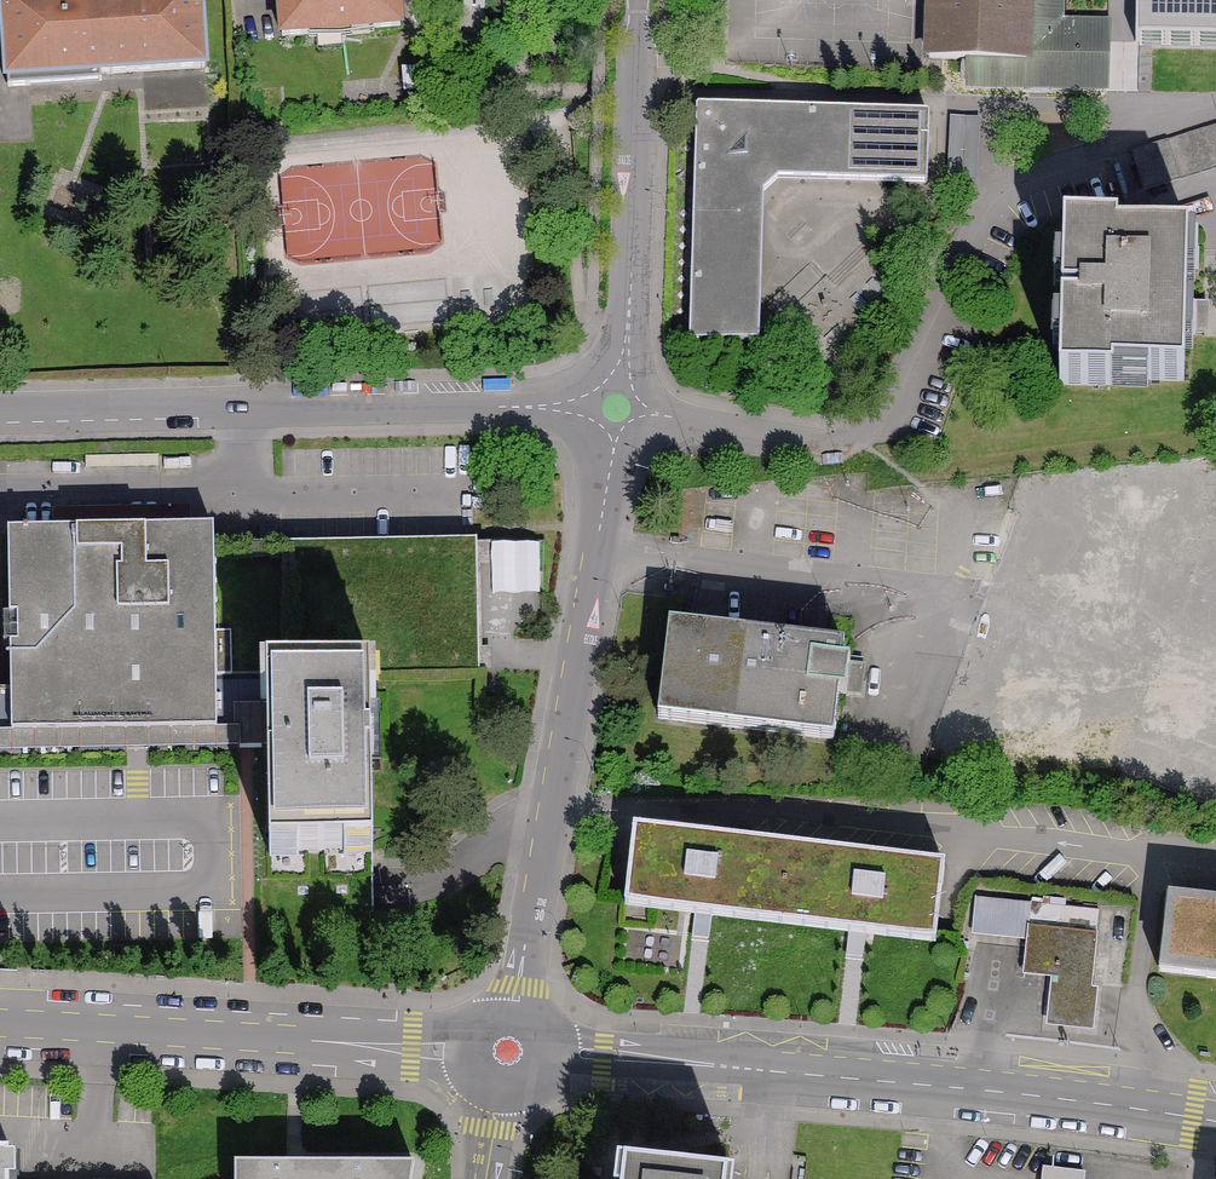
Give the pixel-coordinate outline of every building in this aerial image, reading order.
[(11,85),(210,73),(206,0),(6,0),(11,85)] [(284,35),(409,27),(407,0),(282,0),(284,35)] [(1066,0),(920,0),(917,60),(969,63),(968,92),(1107,98),(1111,21),(1065,19),(1066,0)] [(1139,48),(1215,48),(1215,0),(1140,0),(1139,48)] [(925,116),(701,111),(696,342),(767,344),(770,182),(923,185),(925,116)] [(955,112),(953,152),(977,153),(979,114),(955,112)] [(1136,152),(1146,186),(1215,164),(1215,126),(1136,152)] [(1099,231),(1049,228),(1039,380),(1092,384),(1093,371),(1164,376),(1173,243),(1098,238),(1099,231)] [(0,697),(0,752),(272,749),(272,684),(219,685),(217,558),(217,542),(17,544),(19,697),(0,697)] [(482,555),(217,558),(219,685),(272,684),(379,683),(483,682),(482,555)] [(856,649),(685,626),(673,714),(845,737),(856,649)] [(379,683),(272,684),(272,749),(273,857),(381,856),(379,683)] [(789,860),(637,843),(635,854),(628,919),(780,936),(789,860)] [(941,878),(789,860),(780,936),(933,953),(935,933),(941,878)] [(1051,981),(1092,986),(1099,915),(977,903),(973,937),(1027,943),(1024,979),(1051,981)] [(1169,904),(1160,980),(1215,987),(1215,910),(1169,904)] [(1092,986),(1051,981),(1045,1030),(1094,1036),(1099,992),(1092,991),(1092,986)] [(234,1170),(233,1178),(412,1178),(414,1172),(234,1170)] [(600,1170),(599,1178),(673,1178),(600,1170)]
